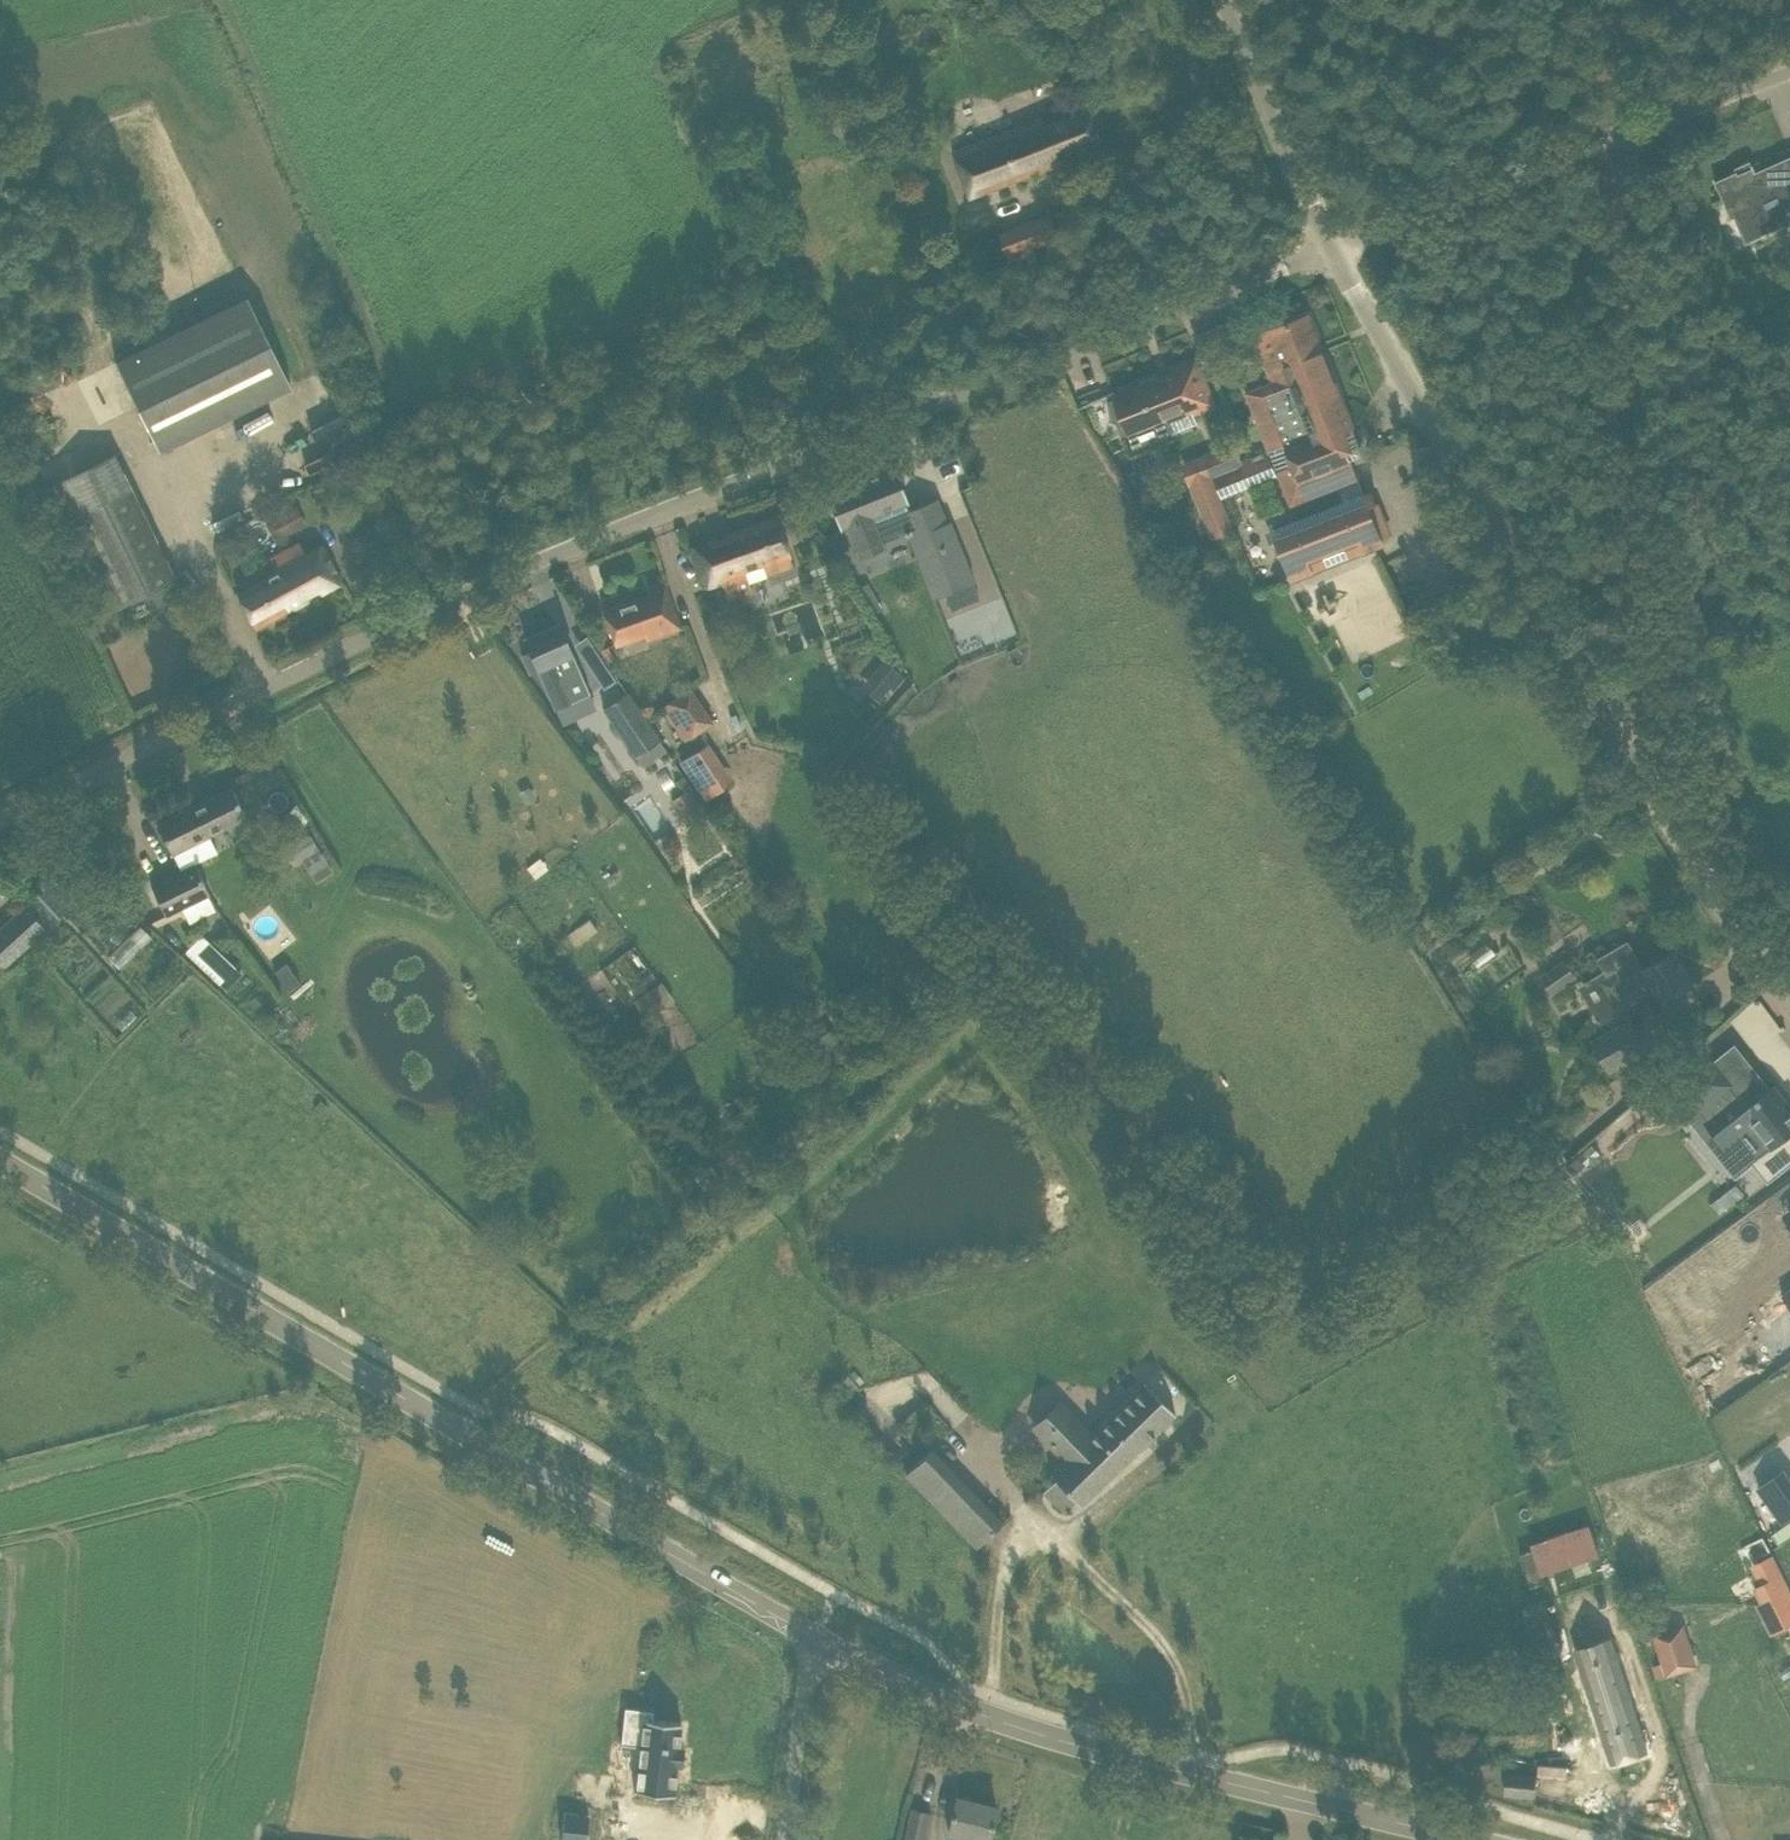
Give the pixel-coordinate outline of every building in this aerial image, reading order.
[(952,149),(971,197),(1104,146),(1089,108),(1046,124),(1043,117),(952,149)] [(1715,181),(1732,218),(1735,217),(1746,243),(1789,224),(1789,156),(1756,171),(1753,164),(1715,181)] [(1019,227),(1028,249),(1060,237),(1052,214),(1019,227)] [(115,359),(159,450),(291,386),(247,294),(115,359)] [(1272,382),(1246,392),(1255,415),(1268,448),(1269,450),(1285,443),(1293,464),(1277,471),(1278,475),(1291,506),(1340,487),(1358,480),(1347,451),(1360,446),(1353,427),(1309,315),(1254,336),(1272,382)] [(1120,395),(1129,418),(1123,420),(1130,436),(1193,411),(1194,413),(1216,405),(1198,360),(1176,368),(1178,372),(1157,381),(1155,377),(1140,383),(1141,387),(1120,395)] [(1216,450),(1180,464),(1212,539),(1235,530),(1222,498),(1253,486),(1278,475),(1277,471),(1293,464),(1285,443),(1269,450),(1268,448),(1242,459),(1234,440),(1216,448),(1216,450)] [(175,580),(113,452),(48,484),(110,611),(175,580)] [(827,493),(825,493),(840,529),(841,529),(841,528),(847,525),(859,556),(860,556),(860,557),(861,556),(861,555),(882,547),(882,548),(883,548),(882,547),(883,546),(881,542),(871,516),(889,508),(890,508),(906,501),(907,503),(908,502),(894,466),(892,466),(893,467),(827,494),(827,493)] [(1336,506),(1275,529),(1294,578),(1341,559),(1337,548),(1351,542),(1356,554),(1374,546),(1383,543),(1380,536),(1389,533),(1372,491),(1364,494),(1358,480),(1340,487),(1346,502),(1336,506)] [(929,529),(918,533),(943,595),(974,582),(949,521),(946,522),(936,498),(919,505),(929,529)] [(253,501),(213,520),(218,530),(258,511),(253,501)] [(265,519),(275,540),(307,524),(296,503),(265,519)] [(689,546),(704,587),(721,581),(728,599),(752,591),(749,582),(766,576),(769,584),(797,575),(790,557),(791,556),(777,515),(727,533),(729,536),(715,541),(714,538),(689,546)] [(276,568),(236,590),(256,627),(308,599),(306,596),(319,588),(321,592),(341,581),(320,542),(305,550),(298,539),(269,555),(276,568)] [(603,611),(611,633),(615,644),(644,634),(646,639),(681,627),(665,582),(646,589),(648,595),(603,611)] [(522,654),(530,672),(538,668),(555,707),(589,693),(559,623),(524,638),(530,651),(522,654)] [(607,646),(599,649),(607,662),(614,657),(607,646)] [(660,704),(684,740),(712,722),(688,686),(660,704)] [(634,755),(642,767),(667,750),(628,690),(603,707),(634,755)] [(707,744),(678,762),(701,797),(730,779),(707,744)] [(670,800),(685,821),(704,808),(681,776),(672,782),(680,793),(670,800)] [(182,870),(151,884),(162,906),(166,914),(209,893),(194,863),(217,851),(209,835),(246,817),(242,808),(231,786),(157,823),(172,853),(173,853),(182,870)] [(295,803),(277,828),(293,840),(308,821),(295,803)] [(5,964),(46,927),(24,903),(0,924),(0,959),(5,964)] [(243,971),(201,933),(185,950),(226,989),(243,971)] [(1629,939),(1597,958),(1607,975),(1598,980),(1608,996),(1597,1002),(1606,1017),(1657,988),(1664,1001),(1693,984),(1674,951),(1644,968),(1638,958),(1639,957),(1629,939)] [(625,986),(638,977),(645,988),(658,979),(635,944),(608,962),(625,986)] [(160,951),(153,960),(160,966),(167,958),(160,951)] [(1540,975),(1553,994),(1579,977),(1565,957),(1540,975)] [(662,981),(635,999),(648,1018),(675,999),(662,981)] [(1591,1039),(1609,1072),(1650,1049),(1632,1017),(1591,1039)] [(1668,1098),(1686,1121),(1689,1118),(1700,1109),(1708,1119),(1705,1122),(1723,1144),(1752,1121),(1771,1145),(1752,1160),(1769,1180),(1789,1163),(1789,1104),(1775,1085),(1772,1087),(1755,1066),(1733,1083),(1715,1060),(1668,1098)] [(1081,1505),(1175,1413),(1144,1382),(1087,1438),(1065,1415),(1055,1425),(1054,1423),(1049,1428),(1051,1429),(1043,1437),(1065,1459),(1050,1473),(1055,1478),(1043,1490),(1063,1511),(1076,1500),(1081,1505)] [(978,1546),(1002,1523),(930,1449),(906,1472),(978,1546)] [(1767,1520),(1789,1554),(1789,1505),(1767,1520)] [(1775,1633),(1789,1625),(1789,1590),(1782,1573),(1752,1587),(1775,1633)] [(1652,1632),(1666,1675),(1698,1665),(1685,1622),(1652,1632)] [(1618,1656),(1581,1668),(1612,1763),(1649,1751),(1618,1656)] [(621,1742),(620,1744),(640,1746),(635,1790),(673,1794),(681,1722),(652,1719),(653,1709),(625,1706),(621,1742)] [(1505,1793),(1536,1796),(1539,1759),(1508,1757),(1505,1793)] [(996,1806),(956,1797),(948,1832),(958,1835),(957,1839),(988,1839),(996,1806)] [(567,1838),(585,1839),(591,1839),(594,1810),(570,1808),(567,1838)] [(929,1813),(912,1809),(905,1839),(922,1839),(929,1813)]
